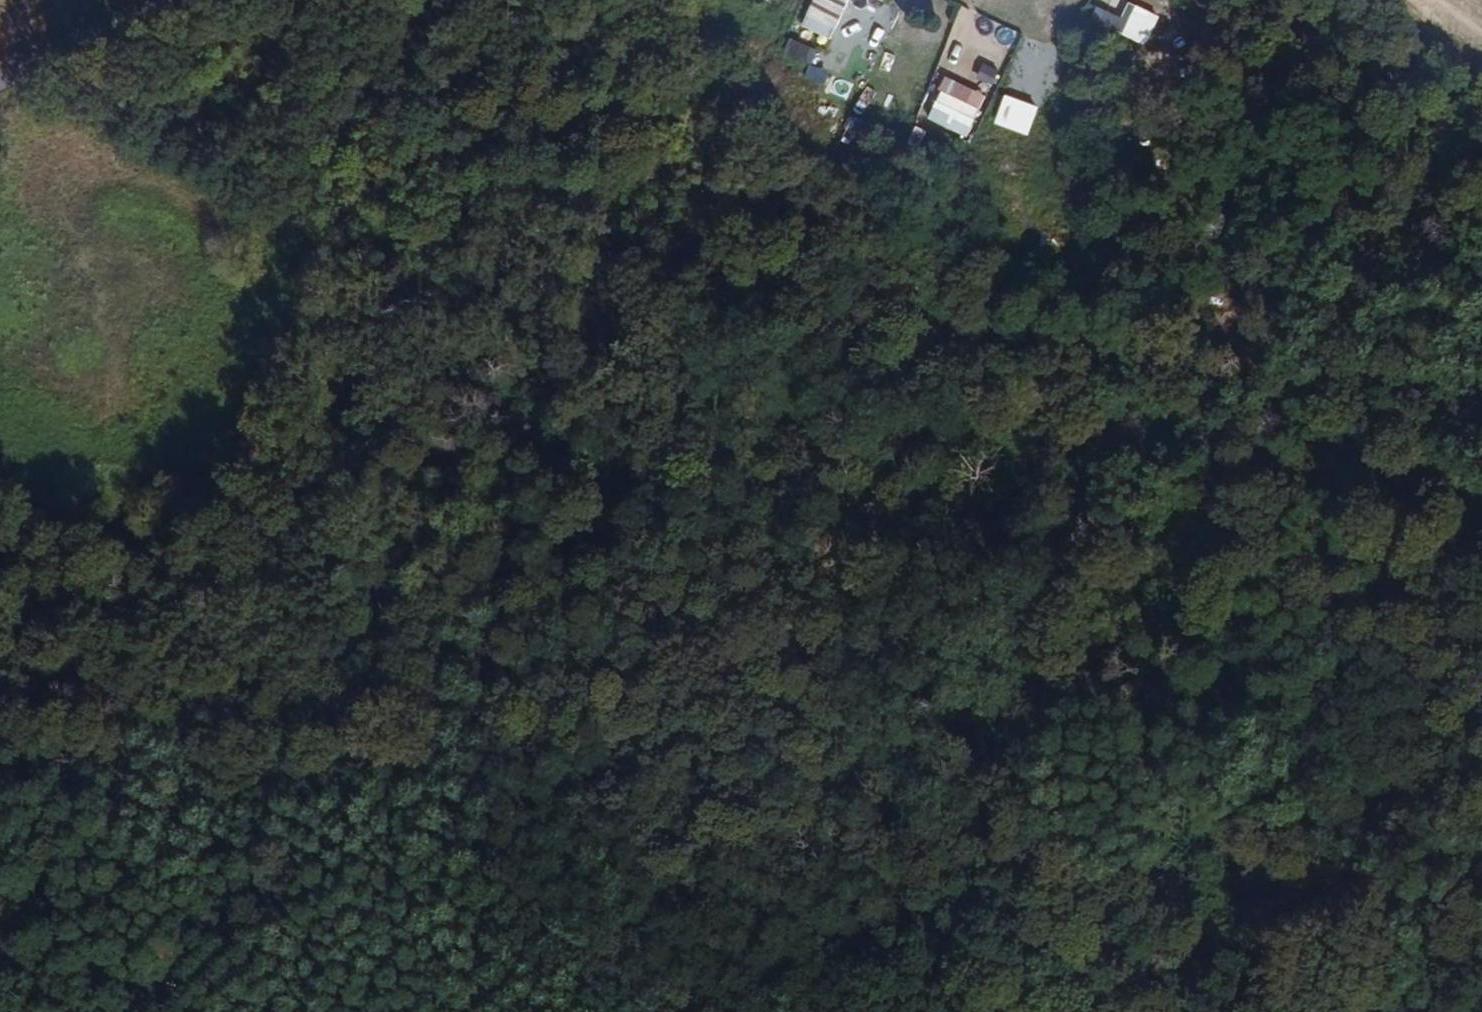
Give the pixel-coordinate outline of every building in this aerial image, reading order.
[(823,24),(835,29),(848,0),(811,0),(787,53),(806,61),(823,24)] [(1120,18),(1096,6),(1089,20),(1125,37),(1139,8),(1128,2),(1120,18)] [(838,50),(841,35),(825,31),(822,47),(838,50)] [(808,65),(805,79),(823,84),(827,69),(808,65)] [(944,77),(933,104),(976,120),(986,93),(944,77)]
